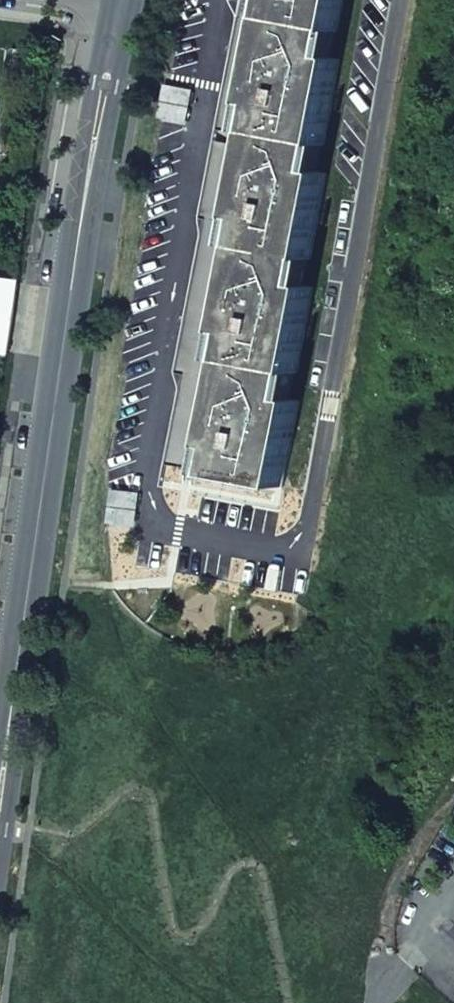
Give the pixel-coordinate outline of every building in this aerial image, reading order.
[(225,476),(283,487),(299,402),(283,399),(288,372),(296,373),(313,288),(297,285),(302,257),(310,259),(326,174),(310,171),(315,143),(324,145),(339,60),(324,57),(329,29),(337,31),(343,0),(282,0),(279,19),(270,17),(254,103),(270,106),(265,132),(257,131),(241,217),(257,219),(251,247),(244,246),(227,331),(244,334),(238,361),(229,360),(214,445),(230,448),(225,476)] [(234,0),(243,2),(218,130),(245,135),(270,7),(258,4),(259,0),(235,0),(234,0)] [(243,147),(217,143),(176,466),(195,469),(211,380),(204,379),(233,225),(229,224),(243,147)] [(11,355),(22,280),(0,277),(0,353),(11,355)]
